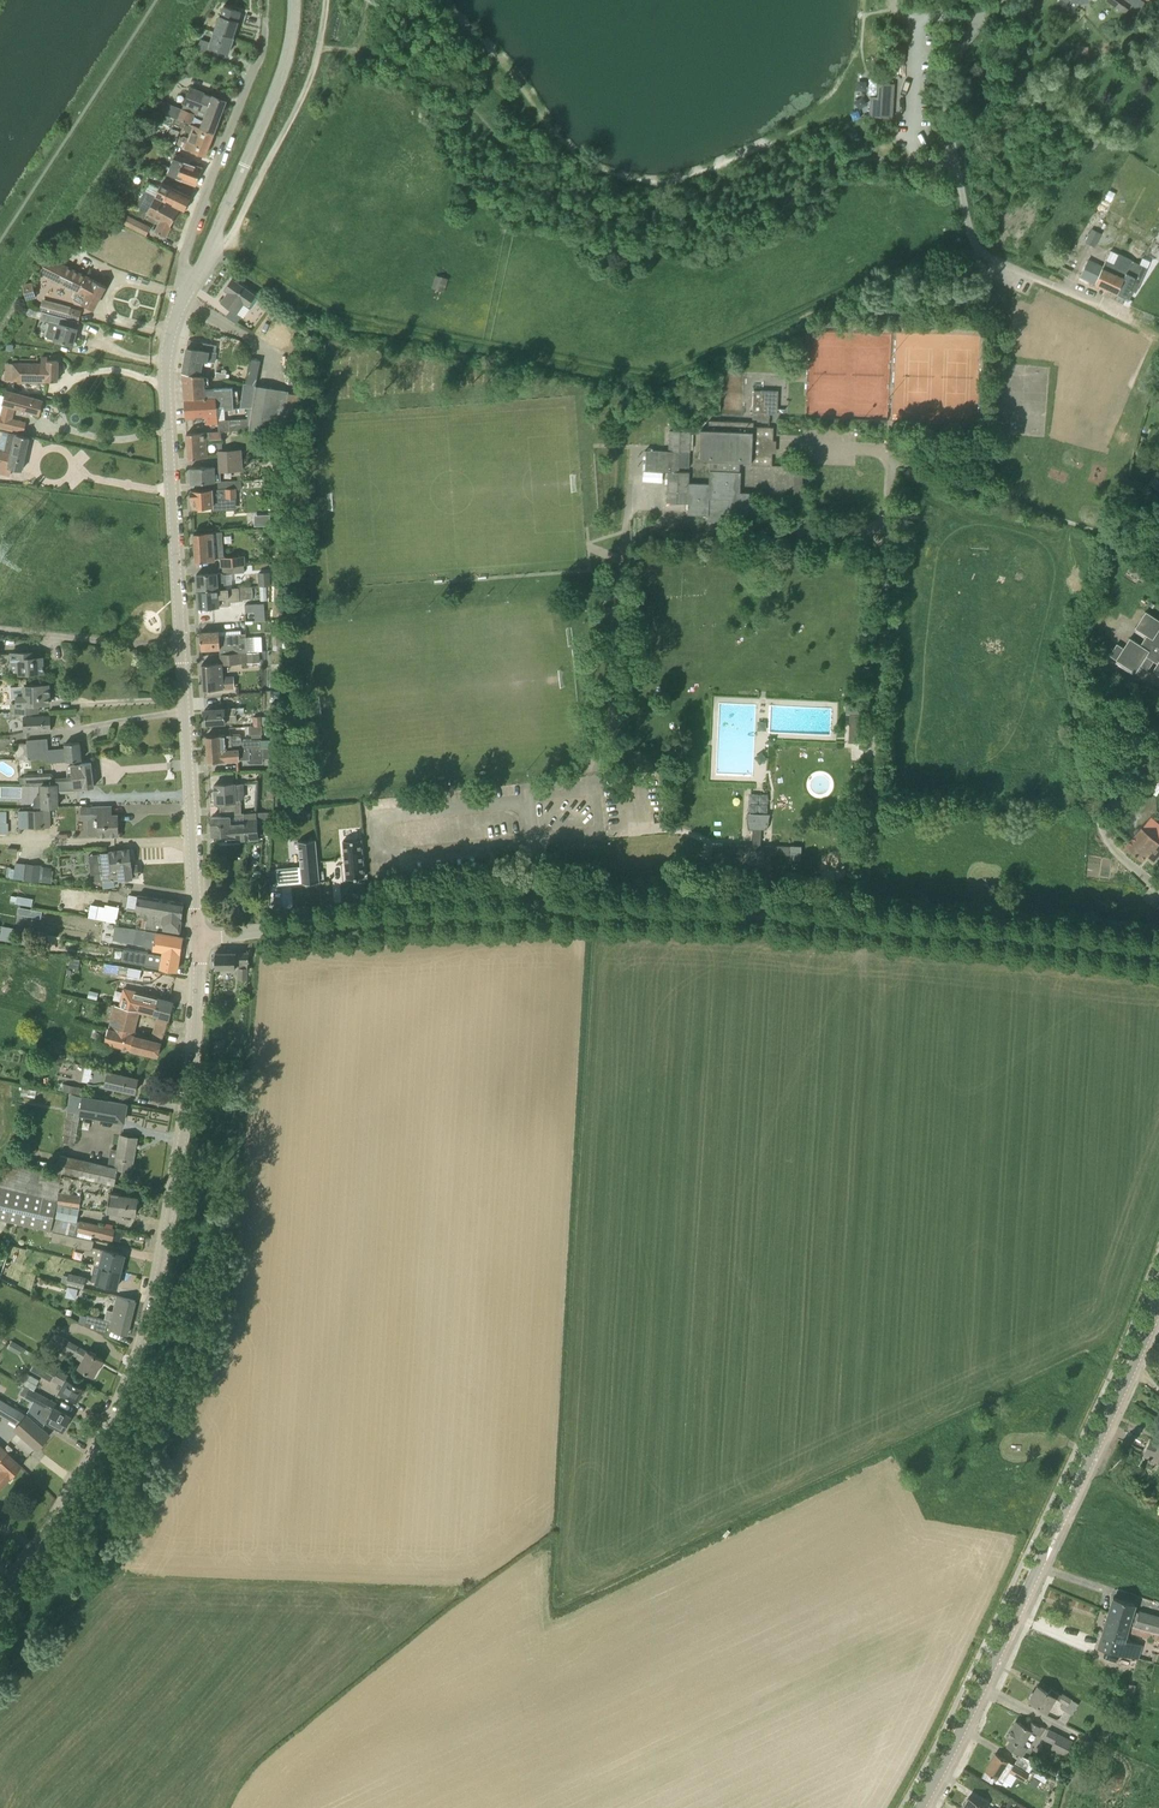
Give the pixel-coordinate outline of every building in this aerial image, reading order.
[(1061,0),(1074,9),(1081,0),(1061,0)] [(1146,0),(1106,0),(1125,12),(1131,3),(1140,9),(1146,0)] [(237,20),(239,14),(223,8),(220,15),(218,14),(213,31),(233,36),(238,20),(237,20)] [(228,52),(233,37),(233,36),(213,31),(210,42),(199,39),(196,48),(209,53),(211,47),(228,52)] [(889,117),(891,85),(878,84),(876,117),(889,117)] [(213,95),(191,86),(182,107),(195,111),(194,112),(204,116),(201,125),(193,122),(192,124),(213,132),(225,100),(213,95)] [(190,123),(194,112),(181,107),(177,118),(190,123)] [(213,132),(192,124),(188,137),(183,135),(178,137),(176,143),(186,147),(186,148),(204,155),(213,132)] [(191,159),(175,154),(173,157),(167,173),(195,184),(202,168),(189,164),(191,159)] [(161,182),(159,187),(155,195),(180,207),(184,209),(185,208),(187,207),(188,204),(188,202),(191,196),(161,182)] [(147,211),(154,196),(144,191),(138,203),(137,205),(147,211)] [(155,195),(154,196),(147,211),(160,218),(159,220),(154,230),(164,236),(170,226),(180,207),(155,195)] [(123,214),(115,210),(111,217),(115,219),(119,221),(123,214)] [(151,225),(129,215),(124,224),(146,235),(151,225)] [(1099,245),(1103,235),(1099,233),(1100,232),(1087,226),(1080,237),(1099,245)] [(1136,292),(1147,267),(1132,261),(1132,259),(1130,258),(1119,253),(1118,254),(1111,250),(1103,265),(1088,259),(1080,275),(1115,291),(1118,292),(1117,293),(1129,298),(1133,291),(1136,292)] [(74,298),(82,302),(92,308),(105,285),(86,277),(87,275),(48,256),(39,273),(66,286),(77,293),(74,298)] [(436,272),(433,286),(446,289),(449,275),(436,272)] [(248,306),(255,295),(231,278),(224,289),(228,292),(220,302),(230,309),(226,316),(236,323),(241,316),(236,313),(243,303),(248,306)] [(26,299),(35,296),(31,282),(23,285),(26,299)] [(43,299),(40,310),(42,311),(49,313),(52,302),(43,299)] [(75,309),(71,308),(68,317),(70,318),(78,320),(80,310),(75,309)] [(72,344),(76,327),(68,325),(70,318),(68,317),(51,313),(49,313),(42,311),(40,318),(49,321),(45,337),(72,344)] [(215,362),(216,352),(187,346),(182,373),(199,375),(201,360),(215,362)] [(256,384),(260,359),(250,358),(246,382),(256,384)] [(58,381),(59,360),(41,360),(41,361),(11,361),(6,361),(5,377),(11,378),(11,380),(46,381),(46,380),(58,381)] [(207,376),(199,375),(182,373),(185,412),(195,411),(194,406),(215,406),(216,409),(217,409),(217,406),(224,405),(224,408),(236,407),(236,404),(240,404),(239,387),(235,388),(235,385),(208,387),(208,383),(211,383),(210,376),(207,376)] [(282,427),(289,390),(256,384),(246,382),(244,382),(241,405),(254,403),(252,417),(250,428),(282,427)] [(777,414),(778,390),(761,389),(760,390),(754,390),(752,419),(761,419),(761,421),(769,422),(769,414),(777,414)] [(43,400),(7,390),(4,403),(4,404),(1,416),(0,416),(0,425),(24,430),(26,422),(12,419),(15,407),(40,413),(43,400)] [(216,409),(215,406),(194,406),(195,411),(185,412),(185,417),(206,415),(206,424),(218,423),(218,430),(250,428),(252,417),(218,420),(217,409),(216,409)] [(773,440),(773,427),(753,426),(753,422),(709,420),(708,429),(701,429),(699,459),(710,460),(709,470),(739,471),(739,461),(751,462),(751,464),(771,465),(772,452),(775,452),(776,440),(773,440)] [(208,440),(219,439),(218,430),(208,431),(208,440)] [(189,458),(207,456),(205,431),(187,433),(189,458)] [(691,431),(670,431),(669,449),(646,448),(645,471),(668,472),(666,504),(688,504),(687,516),(708,515),(707,522),(730,522),(730,515),(750,516),(750,493),(740,494),(741,472),(710,470),(709,484),(689,484),(689,472),(680,472),(680,467),(690,468),(691,431)] [(9,433),(5,450),(0,449),(0,473),(10,476),(11,468),(22,470),(30,437),(15,433),(15,435),(9,433)] [(219,460),(241,458),(240,447),(218,449),(219,460)] [(242,468),(241,458),(219,460),(219,466),(215,466),(215,465),(191,467),(191,468),(193,468),(194,481),(192,481),(192,482),(213,481),(213,482),(241,480),(241,479),(236,479),(236,476),(220,477),(220,470),(242,468)] [(803,495),(804,471),(796,471),(795,495),(803,495)] [(1151,477),(1147,484),(1158,492),(1158,481),(1151,477)] [(213,498),(236,497),(236,488),(241,488),(241,480),(213,482),(213,488),(191,490),(192,497),(193,497),(193,499),(191,500),(191,504),(193,505),(193,506),(214,505),(213,498)] [(259,487),(247,488),(247,509),(259,509),(259,487)] [(196,561),(215,560),(213,531),(194,533),(196,561)] [(222,566),(244,565),(243,556),(228,557),(221,558),(222,566)] [(222,566),(222,572),(222,573),(225,573),(244,572),(244,565),(222,566)] [(260,585),(272,584),(271,570),(259,571),(260,585)] [(226,587),(225,573),(222,573),(222,572),(217,572),(196,574),(197,589),(226,587)] [(253,598),(252,586),(226,588),(226,587),(197,589),(198,607),(220,606),(219,606),(229,605),(229,604),(229,600),(239,599),(253,598)] [(1146,611),(1135,627),(1146,635),(1140,644),(1130,637),(1123,647),(1117,643),(1109,655),(1135,671),(1140,664),(1147,669),(1153,660),(1157,663),(1153,669),(1158,673),(1158,620),(1146,611)] [(282,633),(283,620),(274,619),(273,632),(282,633)] [(219,634),(219,631),(200,632),(200,641),(201,641),(201,648),(219,647),(220,653),(223,652),(241,651),(247,651),(246,636),(240,637),(239,633),(219,634)] [(35,657),(35,651),(11,653),(11,664),(12,673),(18,673),(43,672),(42,657),(35,657)] [(223,663),(241,662),(241,651),(223,652),(223,663)] [(248,662),(261,661),(260,651),(247,652),(248,662)] [(223,676),(222,662),(202,664),(203,689),(233,688),(232,675),(223,676)] [(11,713),(32,713),(32,704),(49,703),(48,684),(23,685),(23,694),(15,695),(15,703),(10,703),(11,713)] [(224,707),(224,704),(219,705),(219,708),(205,709),(206,723),(225,722),(236,721),(235,706),(224,707)] [(850,739),(862,740),(863,709),(851,709),(850,739)] [(23,731),(50,730),(50,716),(23,717),(23,724),(21,724),(21,731),(23,731)] [(253,725),(261,725),(264,725),(263,716),(253,716),(253,725)] [(153,745),(159,741),(146,721),(140,725),(153,745)] [(262,733),(261,725),(253,725),(248,726),(249,734),(251,734),(251,739),(242,739),(242,741),(241,741),(240,733),(206,734),(207,749),(264,746),(264,739),(262,739),(261,733),(262,733)] [(48,749),(47,738),(26,739),(27,740),(23,741),(24,742),(14,742),(15,758),(48,759),(49,762),(81,759),(79,741),(64,744),(64,747),(48,749)] [(264,747),(264,746),(207,749),(208,760),(236,759),(236,771),(239,771),(239,759),(248,758),(261,757),(275,758),(276,752),(276,747),(264,747)] [(94,785),(91,762),(78,763),(78,764),(75,764),(76,775),(73,776),(74,788),(87,787),(94,785)] [(26,785),(42,783),(52,783),(51,778),(51,775),(25,777),(26,785)] [(74,788),(73,776),(51,778),(52,783),(42,783),(42,794),(38,794),(35,797),(34,800),(34,807),(58,806),(58,791),(75,790),(75,789),(87,787),(74,788)] [(1158,786),(1158,780),(1155,777),(1148,788),(1155,793),(1158,786)] [(3,782),(2,795),(22,796),(22,782),(3,782)] [(241,812),(240,798),(243,798),(242,782),(214,784),(215,803),(219,802),(220,814),(230,813),(241,812)] [(110,805),(80,806),(80,820),(92,820),(92,834),(117,833),(116,816),(110,816),(110,805)] [(9,832),(8,809),(0,809),(0,832),(9,832)] [(271,824),(270,811),(256,812),(248,812),(241,812),(230,813),(230,815),(211,816),(212,827),(213,827),(213,834),(227,833),(227,838),(227,841),(258,839),(257,824),(271,824)] [(313,868),(314,869),(313,811),(295,812),(295,848),(282,849),(284,869),(313,868)] [(19,828),(43,828),(43,812),(18,813),(19,828)] [(752,844),(742,843),(721,842),(721,847),(745,849),(749,849),(764,850),(767,849),(791,850),(791,845),(771,845),(760,844),(761,828),(766,828),(768,821),(762,819),(762,816),(753,816),(753,819),(747,819),(748,828),(753,828),(752,844)] [(1151,816),(1142,827),(1141,826),(1132,836),(1133,837),(1125,845),(1142,859),(1148,852),(1151,856),(1150,857),(1153,860),(1158,854),(1158,842),(1158,841),(1158,839),(1158,822),(1151,816)] [(344,876),(351,880),(369,879),(368,827),(344,828),(344,876)] [(745,852),(745,849),(721,847),(721,842),(721,841),(711,841),(710,855),(721,855),(721,850),(745,852)] [(801,859),(801,844),(791,844),(791,845),(791,850),(767,849),(767,852),(790,853),(790,858),(801,859)] [(131,866),(129,849),(101,853),(105,880),(118,878),(138,876),(137,864),(131,866)] [(757,867),(763,864),(764,850),(749,849),(748,864),(753,867),(757,867)] [(41,864),(26,863),(24,881),(40,882),(41,864)] [(53,869),(43,869),(43,871),(42,882),(52,883),(53,869)] [(32,906),(33,898),(17,895),(16,903),(32,906)] [(178,932),(183,902),(168,900),(135,895),(133,908),(144,911),(142,926),(178,932)] [(120,906),(106,903),(105,906),(99,905),(96,918),(117,922),(120,906)] [(17,941),(20,927),(3,924),(0,938),(17,941)] [(179,956),(182,936),(136,929),(115,926),(113,934),(135,937),(134,943),(143,945),(143,946),(153,948),(152,949),(162,951),(162,953),(179,956)] [(156,956),(147,955),(148,952),(124,948),(122,961),(176,969),(179,956),(162,953),(162,954),(156,954),(156,956)] [(248,962),(248,952),(214,952),(215,967),(235,967),(238,967),(237,978),(247,979),(247,962),(248,962)] [(140,978),(141,969),(121,965),(120,974),(140,978)] [(150,996),(124,989),(120,1006),(139,1013),(154,1016),(154,1015),(158,1017),(168,1019),(172,1001),(150,995),(150,996)] [(134,1034),(139,1013),(120,1006),(115,1004),(110,1025),(115,1027),(114,1030),(108,1028),(104,1041),(130,1048),(157,1055),(160,1041),(168,1019),(158,1017),(151,1038),(134,1034)] [(135,1092),(138,1077),(108,1070),(104,1085),(114,1087),(113,1091),(124,1094),(125,1089),(135,1092)] [(65,1084),(63,1091),(74,1093),(75,1086),(65,1084)] [(124,1120),(126,1103),(82,1096),(80,1112),(68,1111),(62,1142),(75,1144),(80,1113),(124,1120)] [(131,1170),(137,1137),(119,1134),(117,1149),(111,1148),(108,1164),(59,1153),(55,1171),(114,1183),(118,1168),(131,1170)] [(54,1216),(57,1202),(58,1198),(0,1185),(0,1218),(51,1230),(54,1216)] [(120,1191),(109,1190),(107,1210),(135,1214),(138,1197),(119,1195),(120,1191)] [(79,1207),(79,1204),(80,1193),(58,1191),(58,1198),(57,1202),(79,1207)] [(79,1207),(57,1202),(54,1216),(77,1220),(79,1207)] [(54,1216),(51,1230),(53,1231),(77,1236),(78,1232),(77,1231),(79,1221),(80,1220),(77,1220),(54,1216)] [(115,1229),(79,1221),(77,1231),(78,1232),(92,1235),(91,1233),(112,1239),(115,1229)] [(124,1255),(92,1247),(94,1240),(80,1237),(67,1234),(53,1231),(51,1241),(85,1248),(84,1253),(95,1256),(94,1263),(120,1269),(124,1255)] [(120,1269),(94,1263),(90,1279),(116,1287),(120,1269)] [(69,1272),(66,1283),(83,1287),(86,1276),(69,1272)] [(69,1285),(66,1294),(76,1297),(79,1287),(69,1285)] [(126,1334),(135,1300),(130,1299),(118,1295),(110,1320),(87,1313),(86,1316),(84,1325),(105,1335),(106,1329),(126,1334)] [(96,1375),(99,1369),(98,1368),(103,1359),(55,1332),(49,1342),(53,1344),(53,1345),(67,1353),(81,1361),(78,1367),(94,1376),(95,1374),(96,1375)] [(20,1355),(24,1347),(12,1341),(8,1348),(20,1355)] [(38,1357),(31,1370),(52,1382),(54,1378),(59,1369),(38,1357)] [(65,1373),(59,1369),(54,1378),(62,1383),(58,1390),(76,1400),(83,1387),(74,1382),(76,1379),(65,1373)] [(21,1383),(29,1387),(34,1390),(36,1385),(24,1378),(21,1383)] [(63,1430),(71,1416),(54,1407),(57,1402),(29,1387),(25,1396),(43,1407),(38,1416),(63,1430)] [(0,1399),(0,1414),(18,1425),(15,1428),(37,1448),(50,1434),(27,1415),(0,1399)] [(1158,1445),(1150,1441),(1143,1455),(1158,1462),(1158,1444),(1158,1445)] [(21,1464),(7,1452),(0,1462),(0,1488),(21,1464)] [(1133,1610),(1135,1603),(1113,1597),(1108,1613),(1121,1616),(1120,1621),(1158,1631),(1158,1615),(1139,1609),(1139,1611),(1133,1610)] [(1120,1621),(1121,1616),(1108,1613),(1098,1646),(1131,1656),(1136,1642),(1125,1639),(1127,1631),(1158,1640),(1158,1637),(1158,1631),(1120,1621)] [(1133,1695),(1135,1684),(1127,1683),(1125,1693),(1133,1695)] [(1049,1692),(1038,1685),(1034,1692),(1032,1691),(1029,1697),(1030,1697),(1029,1699),(1048,1711),(1056,1697),(1058,1699),(1058,1700),(1063,1703),(1061,1707),(1072,1714),(1078,1703),(1071,1699),(1072,1698),(1062,1692),(1061,1694),(1051,1688),(1049,1692)] [(1027,1726),(1017,1720),(1007,1737),(1022,1746),(1031,1730),(1041,1736),(1046,1728),(1041,1725),(1040,1727),(1030,1721),(1027,1726)] [(1074,1740),(1049,1727),(1044,1737),(1053,1741),(1049,1747),(1065,1755),(1074,1740)] [(1013,1764),(996,1753),(986,1770),(1003,1781),(1010,1771),(1024,1780),(1029,1773),(1033,1766),(1028,1763),(1030,1760),(1026,1757),(1024,1761),(1018,1757),(1013,1764)] [(986,1807),(969,1797),(962,1807),(987,1807),(986,1807)]
